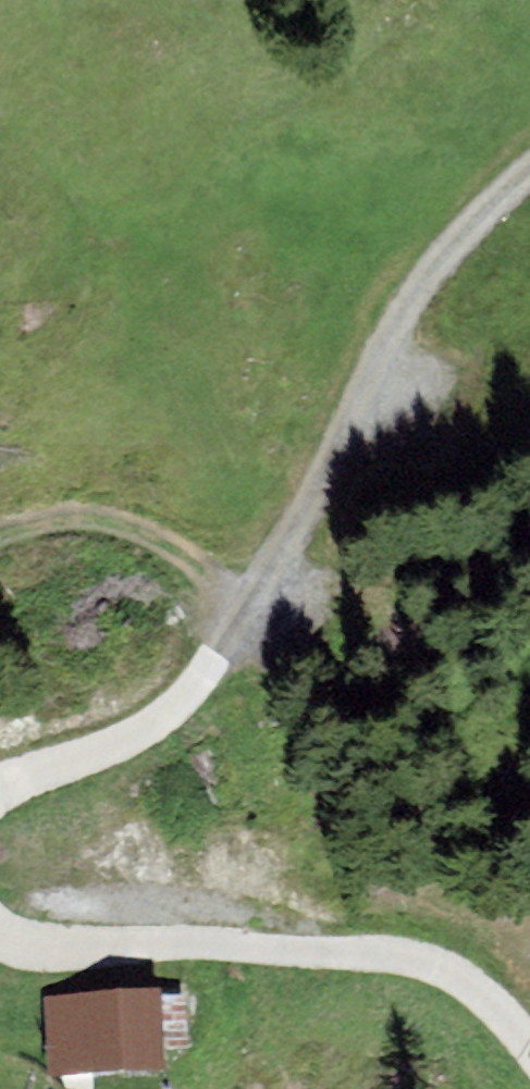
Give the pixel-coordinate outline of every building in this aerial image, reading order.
[(44,995),(48,1077),(164,1071),(163,1048),(160,997),(160,989),(44,995)] [(187,995),(160,997),(163,1048),(190,1047),(187,995)]
